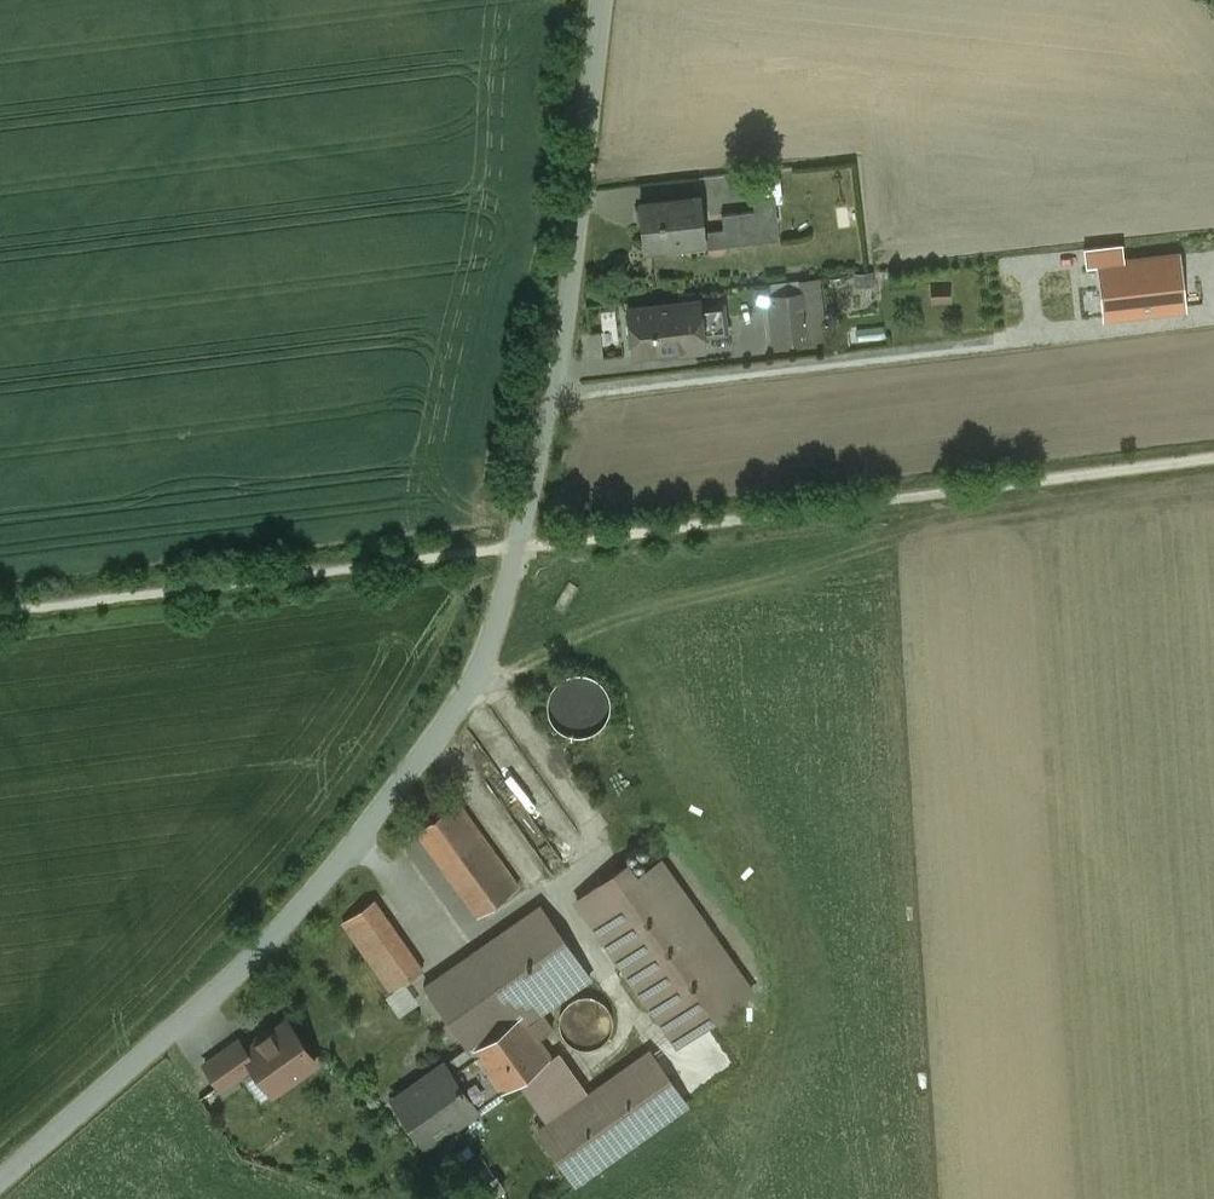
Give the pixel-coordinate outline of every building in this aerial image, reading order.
[(766,178),(729,183),(734,226),(771,222),(766,178)] [(700,196),(640,203),(645,248),(665,245),(666,252),(687,250),(686,243),(705,241),(700,196)] [(1185,247),(1158,250),(1161,276),(1188,273),(1185,247)] [(1158,250),(1115,255),(1118,281),(1161,276),(1158,250)] [(1096,261),(1048,266),(1054,319),(1097,314),(1094,284),(1099,284),(1096,261)] [(804,293),(770,297),(775,340),(808,337),(804,293)] [(698,302),(630,310),(634,352),(675,348),(676,352),(703,350),(698,302)] [(554,723),(560,729),(567,733),(575,736),(583,736),(591,733),(598,729),(604,723),(608,716),(610,707),(609,699),(606,691),(602,684),(595,679),(587,676),(579,674),(571,676),(563,679),(557,684),(552,691),(549,699),(548,707),(550,715),(554,723)] [(518,887),(457,801),(417,829),(478,914),(518,887)] [(752,992),(660,861),(638,877),(629,864),(577,901),(672,1036),(677,1044),(752,992)] [(422,970),(375,901),(345,922),(392,991),(422,970)] [(540,907),(426,986),(465,1041),(515,1006),(579,962),(540,907)] [(579,962),(515,1006),(538,1038),(552,1029),(541,1012),(590,978),(579,962)] [(394,993),(387,997),(400,1016),(419,1002),(406,984),(394,993)] [(599,1000),(595,998),(590,997),(585,997),(581,997),(575,999),(571,1001),(569,1003),(566,1006),(564,1009),(563,1012),(561,1016),(561,1019),(560,1023),(561,1028),(562,1032),(564,1037),(568,1041),(570,1042),(573,1045),(576,1047),(581,1048),(587,1049),(594,1048),(599,1045),(604,1042),(607,1039),(609,1035),(611,1032),(612,1028),(612,1025),(612,1022),(612,1018),(611,1016),(611,1013),(609,1011),(608,1008),(606,1006),(604,1004),(602,1002),(599,1000)] [(538,1038),(515,1006),(465,1041),(465,1042),(475,1056),(501,1092),(551,1057),(538,1038)] [(315,1062),(287,1021),(245,1051),(244,1052),(254,1065),(273,1092),(315,1062)] [(672,1036),(650,1052),(655,1060),(677,1044),(672,1036)] [(238,1040),(205,1064),(222,1088),(254,1065),(244,1052),(245,1051),(238,1040)] [(650,1052),(538,1131),(575,1182),(687,1104),(655,1060),(650,1052)] [(475,1056),(451,1073),(470,1100),(494,1083),(500,1093),(501,1092),(475,1056)] [(451,1073),(445,1063),(393,1100),(425,1146),(477,1109),(470,1100),(451,1073)]
